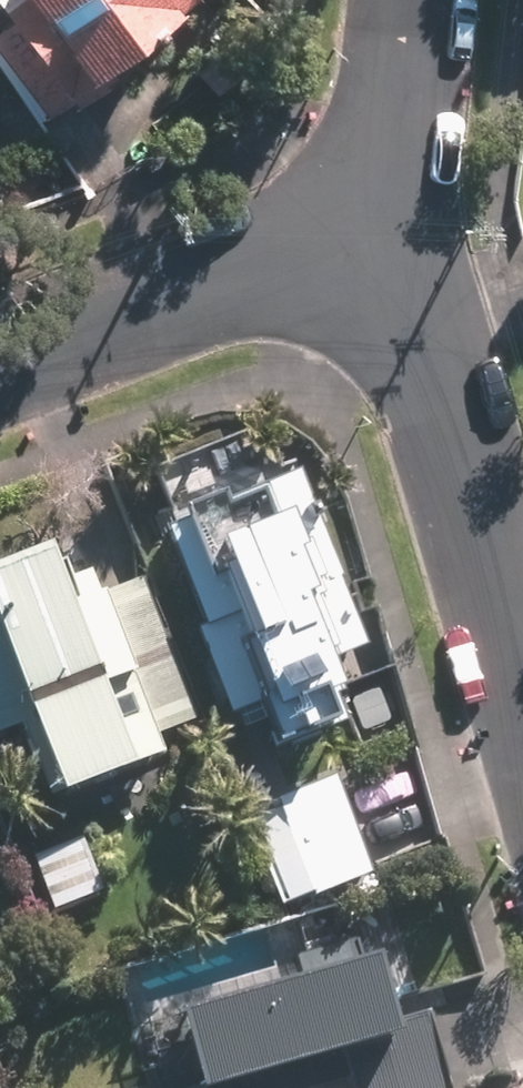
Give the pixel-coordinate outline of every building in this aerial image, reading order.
[(68,99),(130,56),(125,49),(154,28),(149,22),(179,0),(0,0),(0,5),(68,99)] [(224,16),(179,62),(203,88),(250,42),(224,16)] [(345,649),(278,476),(208,502),(205,496),(164,512),(168,523),(154,528),(194,627),(188,629),(222,718),(242,712),(255,743),(301,724),(305,736),(332,725),(322,698),(328,697),(314,662),(345,649)] [(134,575),(86,594),(72,558),(44,569),(40,560),(18,570),(10,550),(0,554),(0,725),(2,724),(31,800),(150,753),(145,738),(191,719),(134,575)] [(320,769),(265,793),(268,803),(238,815),(273,898),(304,885),(305,890),(362,867),(320,769)] [(37,907),(74,893),(52,836),(15,851),(37,907)] [(391,954),(191,1011),(211,1081),(186,1087),(245,1087),(242,1081),(346,1052),(356,1087),(459,1087),(439,1018),(411,1026),(391,954)]
